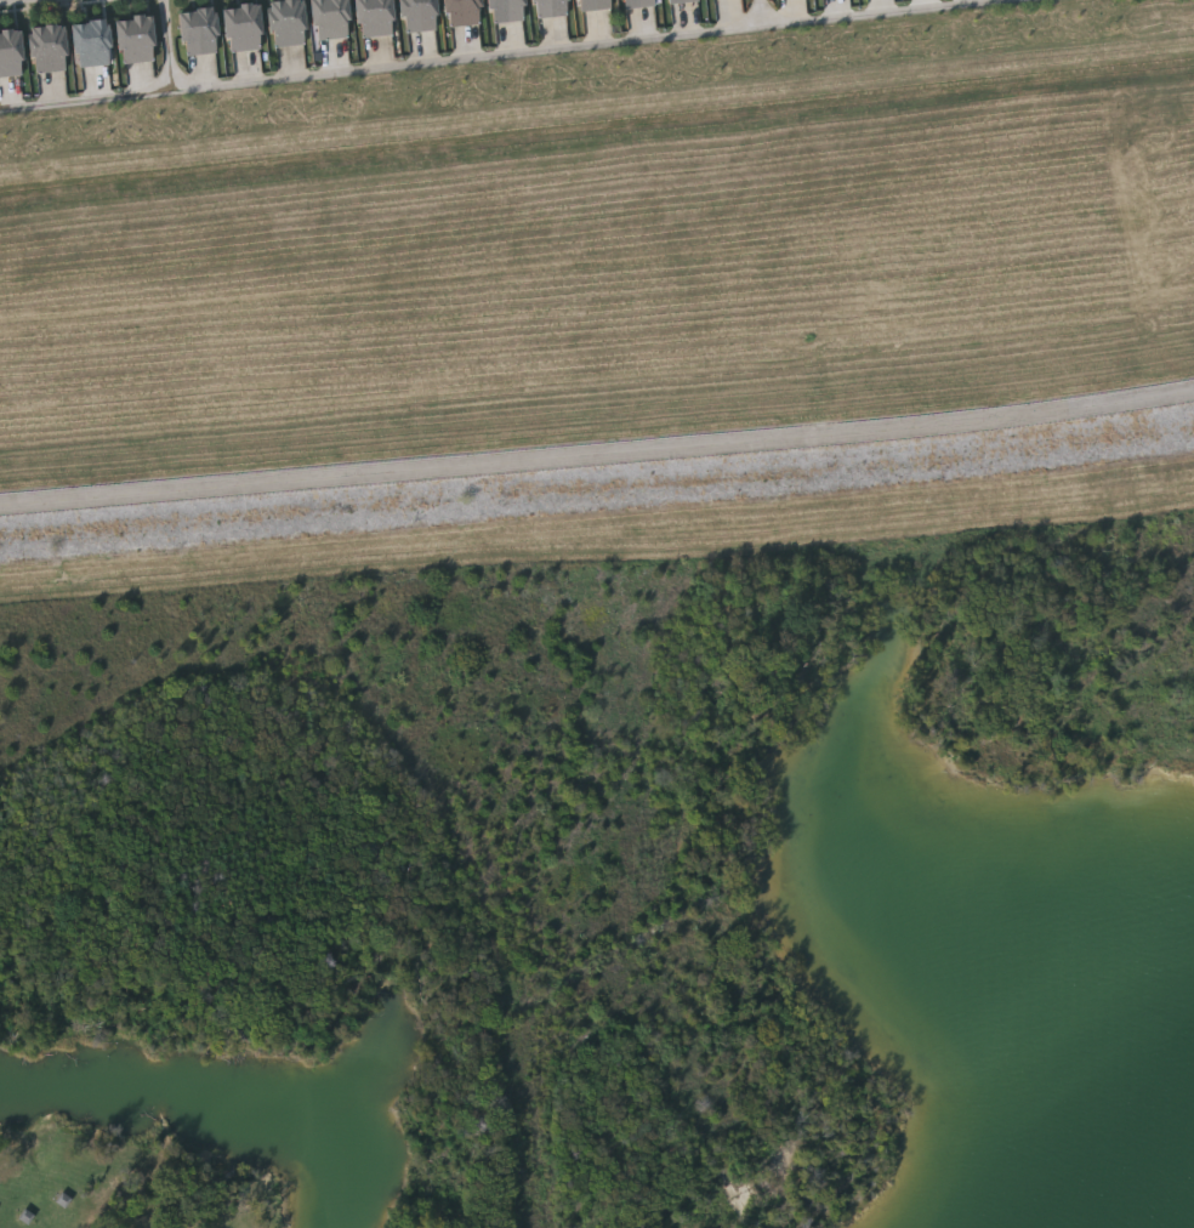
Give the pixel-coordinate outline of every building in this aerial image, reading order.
[(271,2),(303,0),(306,45),(273,47),(271,2)] [(315,41),(311,0),(348,0),(351,38),(315,41)] [(359,38),(356,0),(391,0),(394,35),(359,38)] [(405,34),(402,0),(435,0),(439,30),(405,34)] [(447,28),(444,0),(480,0),(482,24),(447,28)] [(491,24),(489,0),(524,0),(527,19),(491,24)] [(535,18),(534,0),(569,0),(570,16),(535,18)] [(579,13),(577,0),(613,0),(614,8),(579,13)] [(624,10),(622,0),(658,0),(659,5),(624,10)] [(263,49),(228,52),(223,10),(258,6),(263,49)] [(184,57),(180,13),(214,10),(218,53),(184,57)] [(116,21),(152,17),(155,61),(120,64),(116,21)] [(107,22),(112,64),(76,68),(72,25),(107,22)] [(29,29),(63,25),(68,70),(34,74),(29,29)] [(23,76),(0,78),(0,33),(21,32),(23,76)]
